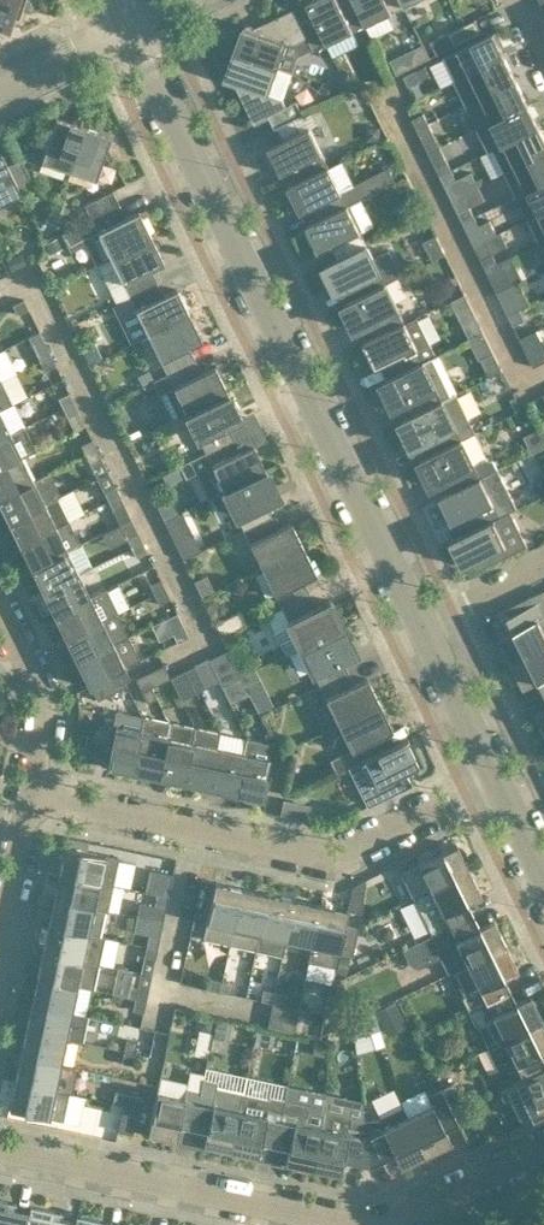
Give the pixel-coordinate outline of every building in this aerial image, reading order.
[(8,27),(13,13),(18,15),(22,3),(15,0),(0,0),(0,25),(8,27)] [(313,14),(314,14),(327,42),(366,23),(355,0),(342,0),(340,1),(339,0),(309,0),(307,1),(313,14)] [(403,0),(355,0),(366,23),(405,4),(403,0)] [(314,49),(327,42),(314,14),(313,14),(300,20),(294,7),(290,9),(254,26),(245,23),(236,50),(279,66),(288,40),(294,42),(303,37),(307,35),(311,42),(313,48),(314,49)] [(448,31),(455,44),(482,31),(475,18),(448,31)] [(446,54),(458,78),(505,55),(494,32),(497,30),(497,29),(446,54)] [(448,31),(430,40),(437,53),(455,44),(448,31)] [(297,99),(285,105),(283,101),(294,71),(293,71),(279,66),(236,50),(226,77),(237,81),(256,120),(269,114),(275,126),(277,125),(295,117),(304,112),(298,100),(297,99)] [(407,52),(391,60),(397,73),(414,66),(407,52)] [(468,102),(481,95),(517,78),(505,55),(458,78),(454,80),(465,103),(468,102)] [(415,69),(404,75),(409,85),(420,79),(415,69)] [(468,102),(465,103),(477,126),(480,125),(493,119),(528,101),(517,78),(481,95),(468,102)] [(488,150),(493,148),(540,125),(528,101),(480,125),(477,126),(488,150)] [(424,113),(412,118),(416,127),(428,122),(424,113)] [(41,159),(68,169),(83,125),(56,115),(41,159)] [(284,139),(301,130),(295,117),(277,125),(284,139)] [(428,122),(416,127),(421,138),(433,132),(428,122)] [(83,125),(68,169),(95,178),(110,134),(83,125)] [(505,171),(543,151),(543,134),(540,125),(493,148),(505,171)] [(301,130),(284,139),(269,146),(281,173),(295,166),(301,179),(329,165),(321,148),(310,126),(301,130)] [(379,127),(368,127),(368,139),(380,139),(379,127)] [(21,192),(7,164),(0,150),(0,151),(0,202),(21,192)] [(516,194),(543,180),(543,151),(505,171),(516,194)] [(7,164),(21,192),(34,186),(20,157),(7,164)] [(437,165),(435,166),(439,174),(441,173),(451,168),(446,160),(437,165)] [(314,205),(320,217),(348,204),(329,165),(301,179),(287,185),(301,212),(314,205)] [(391,166),(360,181),(367,195),(398,180),(391,166)] [(441,173),(439,174),(451,197),(453,196),(478,184),(472,171),(458,178),(456,179),(451,168),(441,173)] [(528,218),(543,209),(543,180),(516,194),(528,218)] [(84,203),(91,216),(119,202),(113,189),(84,203)] [(333,244),(339,256),(339,257),(367,243),(361,230),(374,224),(361,198),(348,204),(320,218),(320,217),(307,224),(320,250),(333,244)] [(91,217),(61,231),(70,250),(85,242),(95,263),(110,256),(151,235),(139,209),(126,216),(119,202),(91,216),(91,217)] [(469,206),(458,212),(462,220),(462,221),(464,220),(474,215),(469,206)] [(543,238),(543,209),(528,218),(539,241),(543,238)] [(464,220),(462,221),(474,244),(476,243),(487,237),(488,238),(497,233),(490,219),(481,224),(479,225),(474,215),(464,220)] [(60,234),(45,242),(50,252),(65,245),(60,234)] [(110,256),(129,295),(157,281),(151,268),(164,261),(151,235),(110,256)] [(445,253),(436,235),(424,241),(432,259),(445,253)] [(536,242),(543,259),(543,238),(539,241),(536,242)] [(352,283),(358,295),(358,296),(386,282),(400,275),(386,246),(372,253),(367,243),(339,257),(339,256),(325,263),(338,289),(352,283)] [(21,251),(6,259),(12,270),(27,263),(21,251)] [(492,253),(481,259),(485,267),(487,266),(497,262),(492,253)] [(487,266),(485,267),(485,268),(497,291),(499,290),(519,280),(522,278),(511,256),(511,255),(498,261),(497,262),(487,266)] [(499,290),(497,291),(508,314),(510,313),(519,309),(530,303),(519,280),(499,290)] [(129,295),(148,334),(190,313),(177,287),(164,294),(157,281),(129,295)] [(371,322),(377,334),(377,335),(405,321),(405,320),(386,282),(358,296),(358,295),(345,302),(358,328),(371,322)] [(63,283),(54,287),(58,296),(68,292),(63,283)] [(452,301),(456,307),(468,301),(465,295),(452,301)] [(24,298),(12,303),(17,313),(28,308),(24,298)] [(468,301),(456,307),(470,336),(482,330),(468,301)] [(510,313),(508,314),(513,325),(515,324),(525,319),(519,309),(510,313)] [(148,334),(167,372),(196,358),(189,346),(202,339),(190,313),(148,334)] [(377,367),(380,366),(386,378),(436,353),(417,314),(405,320),(405,321),(377,335),(377,334),(364,341),(377,367)] [(520,338),(524,346),(526,350),(533,365),(535,364),(543,360),(543,344),(537,329),(522,337),(520,338)] [(482,358),(494,352),(482,330),(470,336),(482,358)] [(92,341),(82,346),(89,360),(99,355),(92,341)] [(47,345),(35,351),(40,359),(41,359),(51,354),(47,345)] [(502,369),(494,352),(482,358),(490,375),(502,369)] [(409,400),(415,412),(415,413),(443,399),(443,398),(457,392),(438,353),(436,353),(386,378),(383,379),(396,406),(409,400)] [(41,359),(40,359),(45,369),(56,364),(51,354),(41,359)] [(155,378),(152,380),(171,419),(174,417),(186,411),(228,391),(215,365),(202,371),(196,358),(167,372),(155,378)] [(149,370),(138,375),(142,383),(153,378),(149,370)] [(11,402),(0,379),(0,408),(11,402)] [(70,391),(58,397),(63,406),(74,401),(70,391)] [(186,411),(205,450),(234,436),(227,423),(240,417),(239,415),(228,391),(186,411)] [(415,413),(415,412),(402,418),(415,445),(428,439),(434,451),(462,437),(476,430),(457,392),(443,398),(443,399),(415,413)] [(523,409),(517,397),(510,399),(516,413),(523,409)] [(74,401),(63,406),(67,416),(79,410),(74,401)] [(10,432),(0,411),(0,436),(10,432)] [(10,432),(0,436),(0,465),(21,455),(36,448),(24,425),(10,432)] [(138,427),(127,432),(131,439),(141,434),(138,427)] [(182,462),(179,463),(186,478),(197,472),(208,497),(211,496),(214,494),(225,489),(266,469),(254,445),(253,443),(240,449),(234,436),(205,450),(182,462)] [(434,451),(421,457),(434,484),(447,478),(453,490),(452,489),(481,476),(498,468),(494,460),(486,457),(475,463),(473,460),(462,437),(434,451)] [(92,438),(81,443),(86,453),(97,447),(93,439),(92,438)] [(97,447),(86,453),(90,463),(91,462),(102,457),(97,447)] [(33,478),(21,455),(0,465),(0,494),(33,478)] [(453,490),(440,496),(453,523),(465,517),(471,529),(500,515),(511,510),(517,507),(498,468),(481,476),(452,489),(453,490)] [(214,494),(211,496),(217,506),(225,510),(232,506),(243,528),(272,514),(265,501),(278,495),(266,469),(225,489),(214,494)] [(9,519),(58,495),(62,493),(50,470),(33,478),(0,494),(0,501),(9,519)] [(115,485),(104,490),(109,500),(120,494),(115,485)] [(58,495),(9,519),(20,542),(70,518),(84,511),(73,488),(62,493),(58,495)] [(120,494),(109,500),(120,523),(131,517),(120,494)] [(171,498),(157,505),(164,520),(178,513),(171,498)] [(465,565),(478,559),(482,566),(528,544),(511,510),(507,512),(500,515),(471,529),(449,540),(449,541),(453,540),(465,565)] [(178,513),(164,520),(173,537),(191,529),(182,511),(178,513)] [(243,528),(262,567),(304,547),(291,521),(278,527),(272,514),(243,528)] [(131,517),(120,523),(131,546),(143,541),(131,517)] [(20,542),(32,566),(81,542),(70,518),(20,542)] [(143,541),(131,546),(136,556),(147,550),(143,541)] [(32,566),(43,589),(92,565),(81,542),(32,566)] [(262,567),(281,606),(310,592),(303,579),(316,573),(304,547),(262,567)] [(92,565),(43,589),(55,612),(104,588),(92,565)] [(207,573),(194,579),(202,596),(215,590),(207,573)] [(161,578),(149,583),(154,593),(165,587),(161,578)] [(104,588),(55,612),(66,636),(101,618),(115,612),(117,611),(106,587),(104,588)] [(165,587),(154,593),(158,602),(170,597),(165,587)] [(504,608),(514,628),(500,635),(512,661),(543,645),(543,588),(504,608)] [(285,652),(300,645),(342,625),(329,599),(316,605),(310,592),(281,606),(289,622),(274,629),(285,652)] [(215,601),(212,609),(217,615),(224,614),(227,606),(222,600),(215,601)] [(238,609),(214,621),(221,636),(245,624),(238,609)] [(66,636),(78,659),(127,635),(115,612),(101,618),(66,636)] [(188,635),(178,613),(153,624),(161,639),(173,633),(176,640),(188,635)] [(300,645),(319,684),(348,670),(341,657),(354,650),(342,625),(300,645)] [(86,685),(115,671),(125,666),(139,659),(127,635),(78,659),(89,682),(85,684),(86,685)] [(543,688),(543,645),(512,661),(524,686),(539,679),(543,688)] [(220,679),(223,686),(241,677),(228,650),(210,659),(220,679)] [(250,651),(240,660),(249,670),(259,660),(250,651)] [(210,658),(194,665),(195,666),(195,667),(200,675),(205,686),(220,679),(210,659),(210,658)] [(166,664),(139,674),(143,687),(171,677),(166,664)] [(130,677),(125,666),(115,671),(121,682),(124,681),(130,677)] [(195,666),(185,671),(190,680),(200,675),(195,667),(195,666)] [(319,684),(338,722),(380,702),(367,676),(354,683),(348,670),(319,684)] [(115,671),(90,683),(98,698),(126,685),(124,681),(121,682),(115,671)] [(205,686),(200,675),(190,680),(195,691),(205,686)] [(260,677),(246,683),(252,695),(266,689),(260,677)] [(142,690),(147,701),(157,696),(152,685),(142,690)] [(338,722),(357,762),(385,747),(379,735),(393,728),(380,702),(338,722)] [(141,729),(133,768),(159,773),(167,735),(169,721),(144,716),(141,729)] [(159,773),(184,779),(195,725),(170,720),(167,735),(159,773)] [(108,763),(133,768),(141,729),(115,724),(106,766),(107,766),(108,763)] [(184,779),(209,784),(217,745),(221,730),(195,725),(184,779)] [(243,751),(235,789),(260,795),(259,799),(260,799),(272,741),(246,736),(243,751)] [(351,765),(370,803),(411,783),(405,770),(418,764),(406,739),(409,737),(408,736),(385,747),(358,762),(351,765)] [(209,784),(235,789),(243,751),(217,745),(209,784)] [(268,787),(283,790),(289,760),(274,757),(268,787)] [(403,869),(416,894),(469,868),(457,843),(403,869)] [(65,844),(59,871),(114,883),(114,882),(130,885),(135,862),(119,858),(120,856),(105,853),(65,844)] [(150,868),(145,889),(157,892),(158,892),(168,894),(171,883),(173,873),(150,868)] [(416,894),(434,932),(473,913),(467,901),(481,894),(469,868),(416,894)] [(59,871),(54,897),(107,908),(109,909),(114,883),(59,871)] [(203,935),(230,941),(242,886),(215,881),(203,935)] [(230,941),(256,946),(268,892),(242,886),(230,941)] [(168,894),(157,892),(155,904),(166,906),(168,894)] [(283,952),(286,937),(294,897),(268,892),(256,946),(283,952)] [(54,897),(48,923),(101,935),(107,908),(54,897)] [(286,937),(312,943),(320,903),(294,897),(286,937)] [(139,900),(136,915),(163,920),(166,906),(155,904),(139,900)] [(309,956),(308,960),(335,965),(336,961),(338,951),(344,923),(347,909),(320,903),(312,943),(309,956)] [(450,971),(452,970),(506,943),(494,918),(479,925),(473,913),(434,932),(402,948),(413,970),(442,955),(450,971)] [(136,915),(133,930),(160,936),(163,920),(136,915)] [(48,923),(43,949),(100,962),(105,935),(101,935),(48,923)] [(358,926),(344,923),(338,951),(341,951),(350,953),(352,954),(358,926)] [(120,939),(105,935),(100,962),(115,965),(120,939)] [(148,935),(146,944),(156,946),(158,937),(148,935)] [(461,994),(468,1009),(510,988),(504,976),(518,969),(506,943),(452,970),(463,993),(461,994)] [(156,946),(146,944),(143,956),(154,959),(156,946)] [(43,949),(37,976),(77,984),(77,982),(95,986),(100,962),(43,949)] [(341,951),(336,971),(346,973),(350,953),(341,951)] [(154,959),(143,956),(140,972),(150,974),(154,959)] [(335,965),(308,960),(304,977),(331,983),(335,965)] [(113,992),(127,995),(129,984),(132,970),(118,968),(113,992)] [(148,988),(150,974),(140,972),(137,986),(148,988)] [(37,976),(31,1002),(71,1010),(77,984),(37,976)] [(208,987),(220,990),(222,979),(210,976),(208,987)] [(222,979),(220,990),(230,992),(233,981),(222,979)] [(333,983),(331,993),(339,995),(341,984),(333,983)] [(127,995),(135,997),(145,999),(148,988),(137,986),(129,984),(127,995)] [(261,999),(272,1001),(274,990),(264,988),(261,999)] [(476,1020),(489,1045),(543,1019),(530,993),(516,1001),(510,988),(468,1009),(474,1021),(476,1020)] [(274,990),(272,1001),(284,1003),(286,992),(274,990)] [(145,999),(135,997),(132,1009),(143,1011),(145,999)] [(395,1000),(375,1010),(383,1027),(403,1017),(395,1000)] [(31,1002),(26,1028),(66,1036),(82,1040),(88,1014),(71,1010),(31,1002)] [(296,1034),(300,1009),(274,1003),(269,1028),(296,1034)] [(353,1021),(354,1036),(355,1036),(380,1028),(372,1011),(353,1021)] [(200,1014),(197,1028),(199,1028),(212,1031),(215,1017),(200,1014)] [(408,1026),(403,1017),(383,1027),(388,1036),(408,1026)] [(217,1018),(214,1033),(228,1036),(231,1021),(217,1018)] [(489,1045),(498,1064),(500,1068),(505,1069),(507,1069),(512,1079),(543,1064),(543,1059),(540,1051),(543,1049),(543,1021),(543,1019),(489,1045)] [(228,1036),(214,1033),(210,1049),(228,1053),(234,1022),(231,1021),(228,1036)] [(26,1028),(20,1054),(60,1062),(66,1036),(26,1028)] [(212,1031),(199,1028),(194,1054),(207,1057),(212,1031)] [(385,1045),(380,1028),(355,1036),(356,1053),(385,1045)] [(257,1030),(255,1042),(270,1045),(272,1034),(257,1030)] [(315,1037),(312,1052),(324,1054),(328,1040),(315,1037)] [(126,1038),(123,1049),(135,1052),(137,1040),(126,1038)] [(123,1049),(121,1061),(132,1063),(135,1052),(123,1049)] [(20,1054),(15,1080),(55,1089),(69,1092),(74,1066),(60,1062),(20,1054)] [(497,1087),(503,1099),(511,1099),(523,1122),(543,1112),(543,1064),(512,1079),(497,1087)] [(204,1074),(203,1077),(217,1080),(216,1086),(243,1092),(246,1077),(205,1068),(204,1074)] [(186,1086),(201,1089),(203,1077),(204,1074),(189,1071),(187,1080),(186,1086)] [(181,1115),(194,1117),(201,1089),(186,1086),(187,1080),(160,1074),(148,1132),(176,1138),(181,1115)] [(201,1089),(194,1117),(208,1120),(206,1128),(203,1144),(230,1150),(243,1092),(216,1086),(217,1080),(203,1077),(201,1089)] [(287,1086),(246,1077),(243,1092),(269,1097),(270,1095),(284,1098),(287,1086)] [(55,1089),(15,1080),(9,1107),(63,1118),(69,1092),(55,1089)] [(454,1113),(466,1107),(453,1080),(440,1087),(454,1113)] [(328,1094),(287,1086),(284,1098),(306,1103),(310,1111),(307,1122),(321,1125),(325,1108),(328,1094)] [(457,1120),(454,1113),(440,1087),(427,1093),(432,1102),(407,1114),(426,1153),(451,1141),(444,1126),(457,1120)] [(113,1101),(124,1103),(126,1092),(115,1089),(113,1101)] [(407,1114),(432,1102),(427,1093),(425,1089),(401,1101),(403,1106),(407,1114)] [(86,1095),(69,1092),(63,1118),(80,1122),(86,1095)] [(124,1103),(118,1129),(133,1132),(141,1095),(126,1092),(124,1103)] [(263,1132),(276,1135),(284,1098),(270,1095),(269,1097),(243,1092),(230,1150),(258,1156),(263,1132)] [(362,1101),(328,1094),(325,1108),(350,1114),(351,1119),(364,1117),(362,1101)] [(285,1161),(312,1167),(321,1125),(307,1122),(310,1111),(306,1103),(284,1098),(276,1135),(290,1138),(285,1161)] [(362,1101),(364,1117),(383,1115),(374,1100),(362,1101)] [(383,1115),(364,1117),(370,1163),(393,1151),(401,1166),(426,1153),(407,1114),(403,1106),(383,1115)] [(321,1125),(312,1167),(340,1173),(343,1157),(370,1163),(364,1117),(351,1119),(350,1114),(325,1108),(321,1125)] [(30,1211),(29,1211),(7,1207),(8,1201),(8,1200),(0,1198),(0,1224),(27,1224),(30,1211)] [(76,1221),(75,1221),(53,1216),(54,1209),(30,1204),(29,1211),(30,1211),(27,1224),(75,1224),(76,1221)] [(100,1219),(77,1214),(75,1221),(76,1221),(75,1224),(99,1224),(100,1219)]
